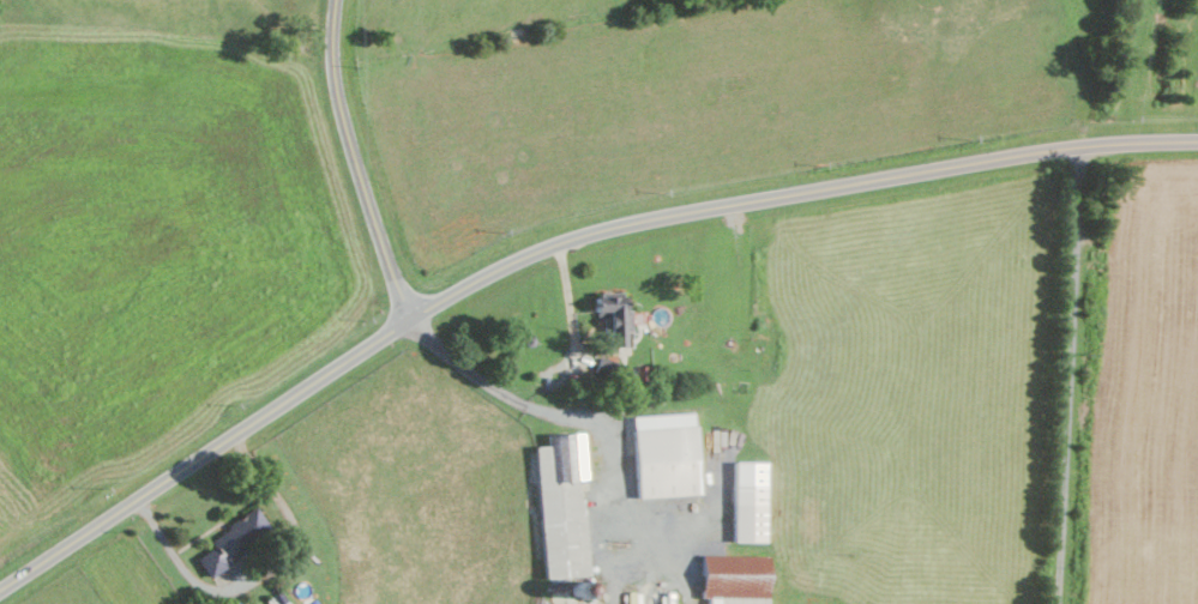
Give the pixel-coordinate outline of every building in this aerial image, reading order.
[(615,347),(634,346),(633,332),(632,309),(626,309),(626,292),(603,293),(604,311),(614,311),(615,347)] [(703,495),(699,413),(637,416),(641,498),(703,495)] [(548,579),(591,576),(585,480),(591,480),(587,431),(569,433),(572,471),(559,472),(557,445),(539,446),(548,579)] [(771,462),(735,461),(734,509),(738,509),(737,541),(769,542),(771,462)] [(274,527),(258,507),(195,557),(212,577),(274,527)] [(723,595),(774,596),(775,556),(705,555),(705,597),(712,598),(712,603),(723,603),(723,595)] [(283,591),(268,600),(270,603),(291,603),(283,591)] [(643,592),(629,593),(630,603),(643,603),(643,592)]
